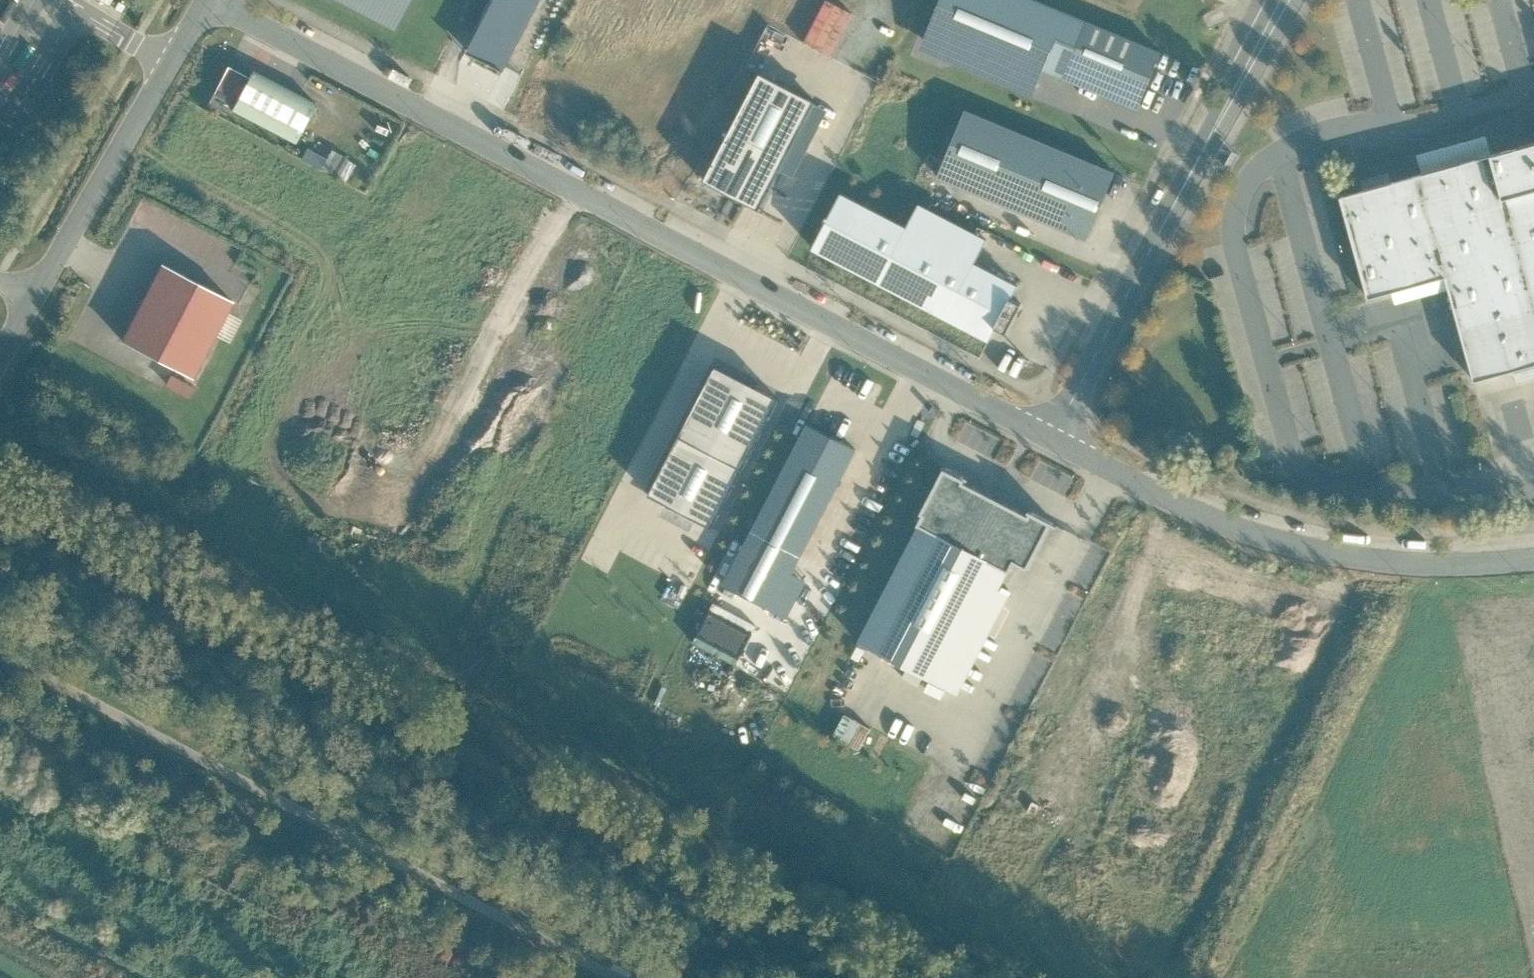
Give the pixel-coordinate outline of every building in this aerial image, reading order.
[(393,22),(405,0),(352,0),(393,22)] [(504,65),(538,0),(491,0),(467,46),(504,65)] [(832,54),(854,11),(831,0),(824,0),(804,40),(832,54)] [(1046,0),(944,0),(926,46),(1034,88),(1045,61),(1139,98),(1160,45),(1046,0)] [(758,61),(703,167),(758,194),(812,89),(758,61)] [(226,67),(213,93),(236,104),(233,110),(295,142),(314,104),(252,73),(249,78),(226,67)] [(962,105),(936,167),(1089,230),(1115,168),(962,105)] [(1341,193),(1370,293),(1448,272),(1478,377),(1533,360),(1533,139),(1493,151),(1458,160),(1419,171),(1381,181),(1363,186),(1341,193)] [(918,195),(905,220),(840,186),(813,238),(989,328),(995,317),(1007,323),(1021,295),(1009,289),(1015,277),(973,255),(986,230),(918,195)] [(159,261),(118,338),(190,375),(232,298),(159,261)] [(694,516),(712,525),(779,396),(715,363),(648,493),(663,500),(694,516)] [(805,418),(751,524),(801,550),(856,444),(805,418)] [(939,456),(907,519),(916,524),(1008,571),(1017,576),(1050,513),(939,456)] [(688,527),(694,516),(663,500),(657,511),(688,527)] [(916,524),(856,640),(947,687),(1008,571),(916,524)]
